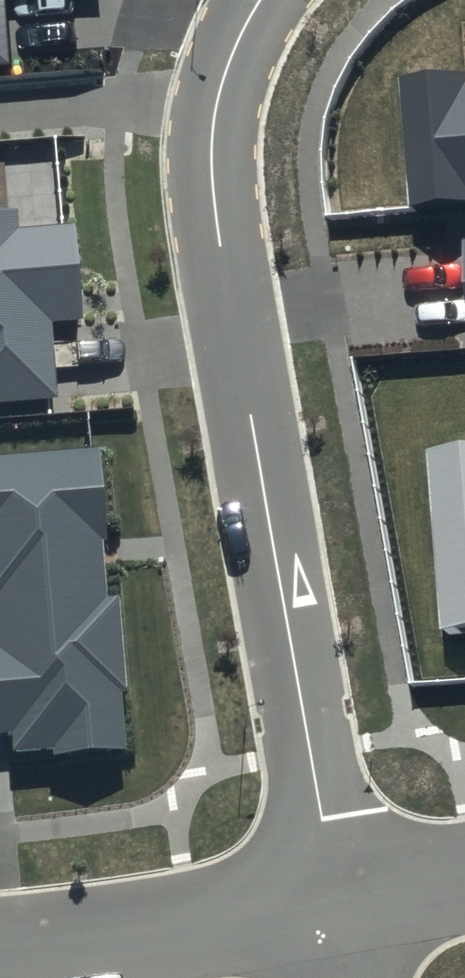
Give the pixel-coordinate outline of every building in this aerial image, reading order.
[(12,63),(7,0),(0,0),(0,64),(12,63)] [(400,79),(410,208),(464,203),(464,74),(400,79)] [(42,401),(35,323),(61,320),(52,225),(1,230),(0,223),(0,405),(42,401)] [(0,449),(0,757),(114,748),(105,622),(84,623),(78,542),(96,541),(88,442),(0,449)] [(426,450),(438,628),(464,626),(464,448),(426,450)]
